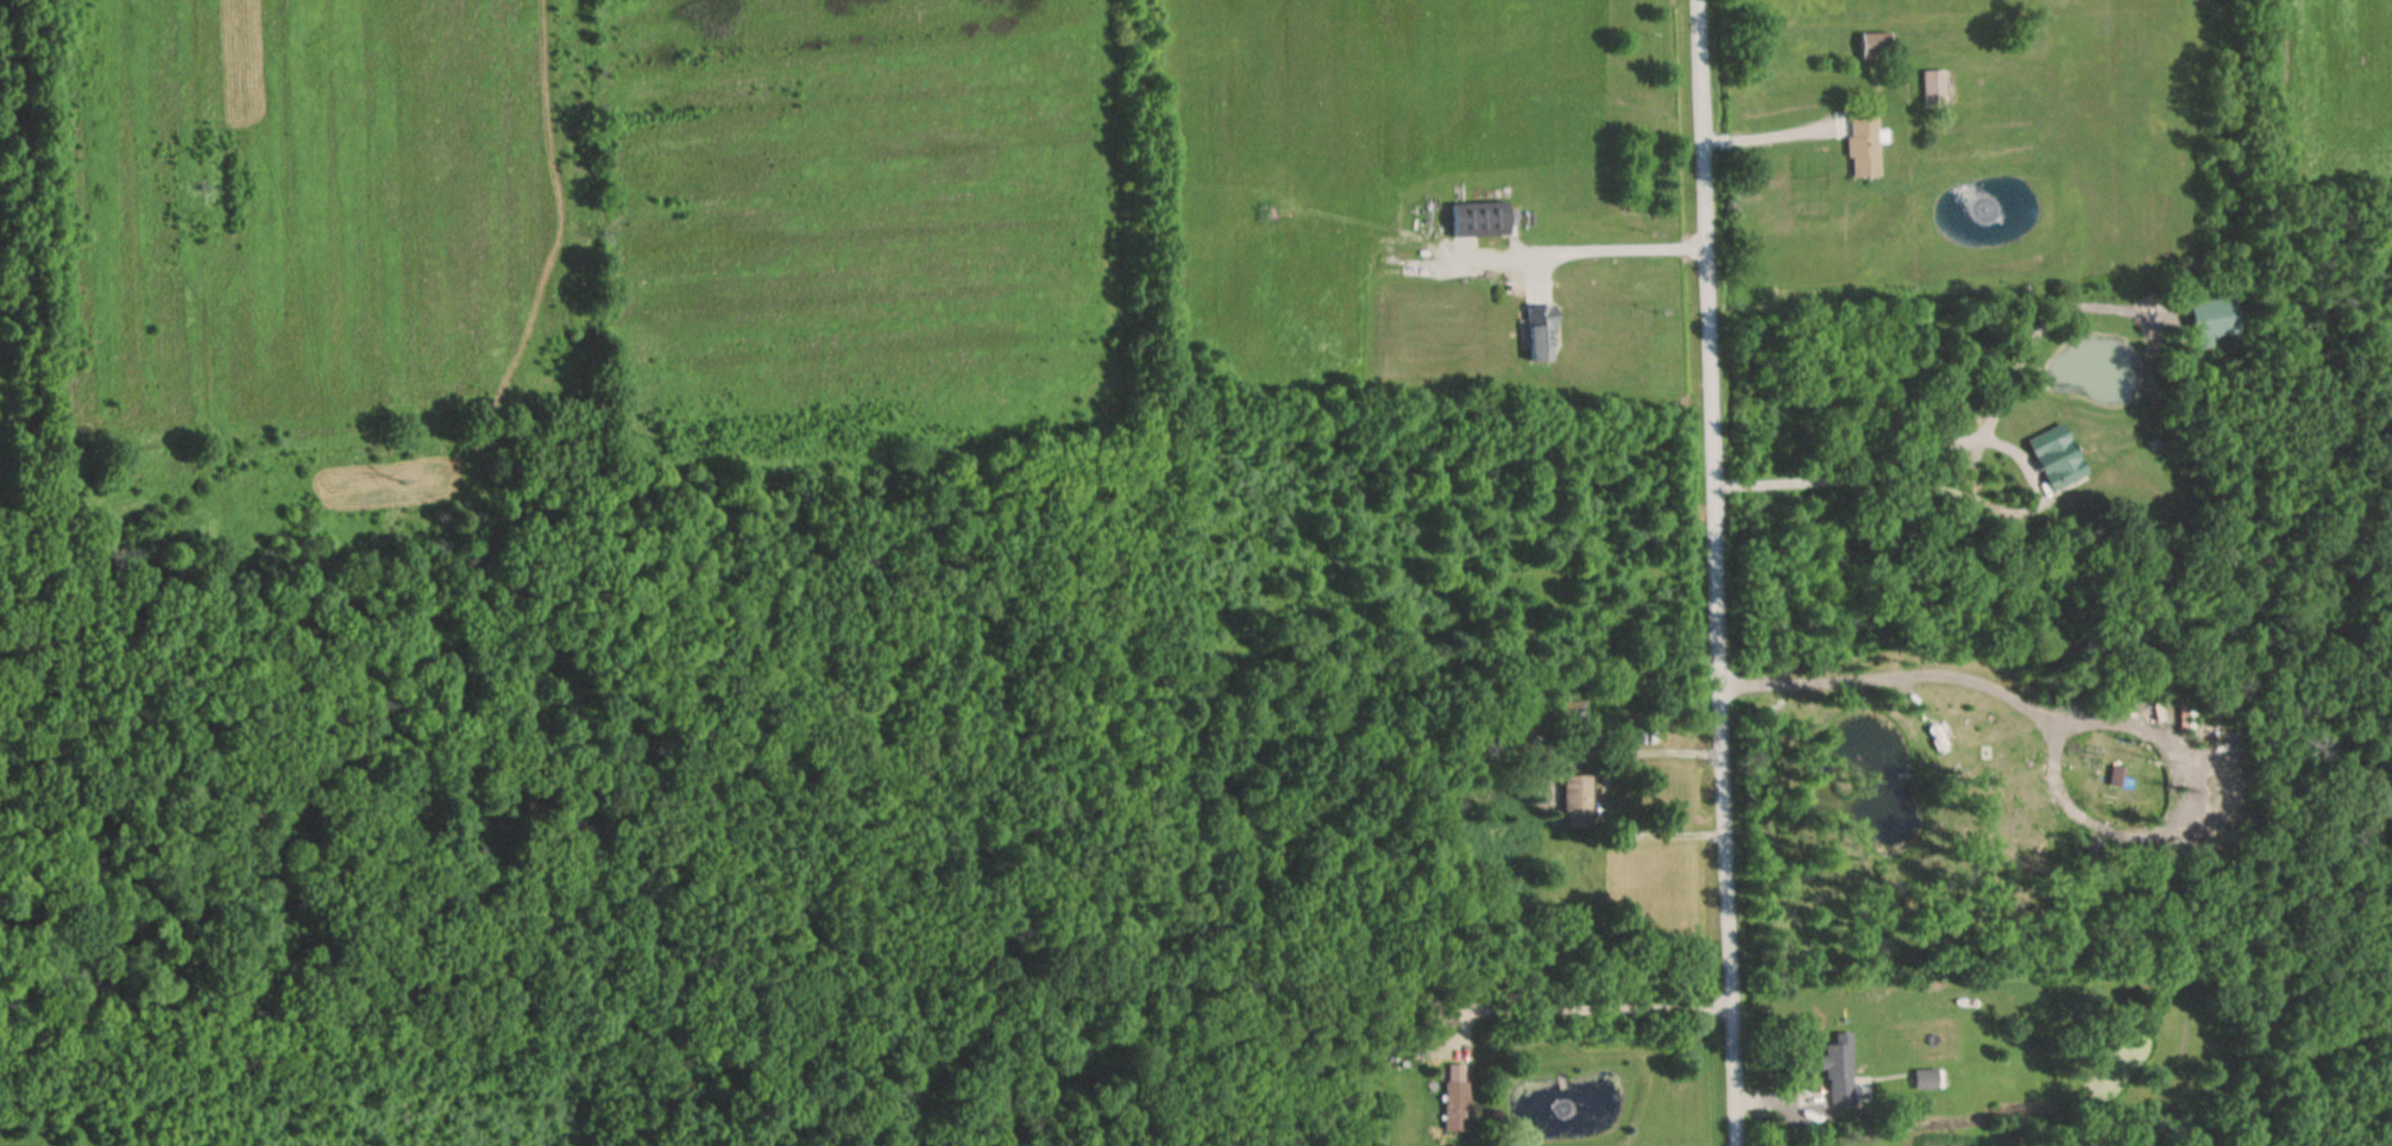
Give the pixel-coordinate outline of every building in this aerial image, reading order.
[(1859,34),(1859,61),(1889,61),(1889,34),(1859,34)] [(1922,72),(1922,106),(1944,106),(1944,72),(1922,72)] [(1877,178),(1877,119),(1848,119),(1848,178),(1877,178)] [(1513,237),(1512,204),(1452,206),(1452,239),(1513,237)] [(2233,298),(2189,303),(2194,347),(2210,345),(2209,337),(2237,333),(2233,298)] [(1528,307),(1528,360),(1553,360),(1553,307),(1528,307)] [(2085,476),(2063,423),(2024,439),(2033,461),(2040,458),(2047,473),(2042,475),(2048,492),(2085,476)] [(1583,701),(1557,701),(1556,723),(1583,724),(1583,701)] [(1589,776),(1561,776),(1561,827),(1589,827),(1589,776)] [(1823,1104),(1850,1104),(1850,1033),(1832,1033),(1832,1044),(1823,1044),(1823,1104)] [(1464,1131),(1464,1065),(1442,1065),(1442,1131),(1464,1131)] [(1914,1089),(1939,1089),(1939,1070),(1914,1070),(1914,1089)]
